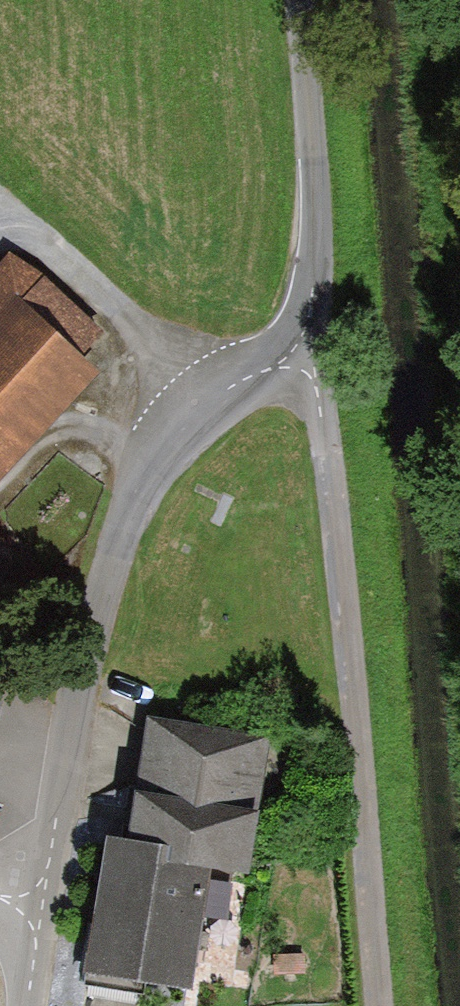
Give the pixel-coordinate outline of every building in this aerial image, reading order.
[(96,374),(74,355),(95,332),(14,260),(0,275),(0,481),(96,374)] [(113,840),(90,979),(192,996),(211,878),(251,885),(275,741),(147,720),(126,842),(113,840)]
